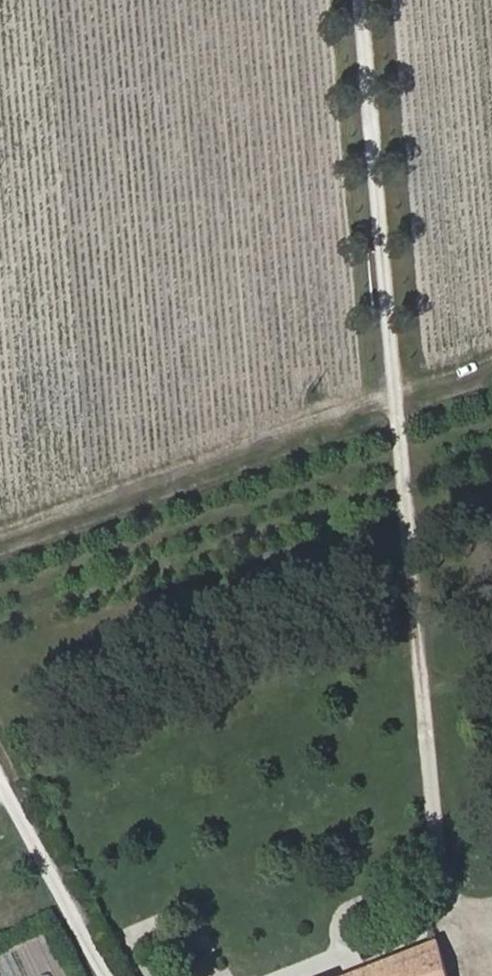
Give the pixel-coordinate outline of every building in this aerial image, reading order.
[(439,942),(352,975),(448,975),(439,942)]
